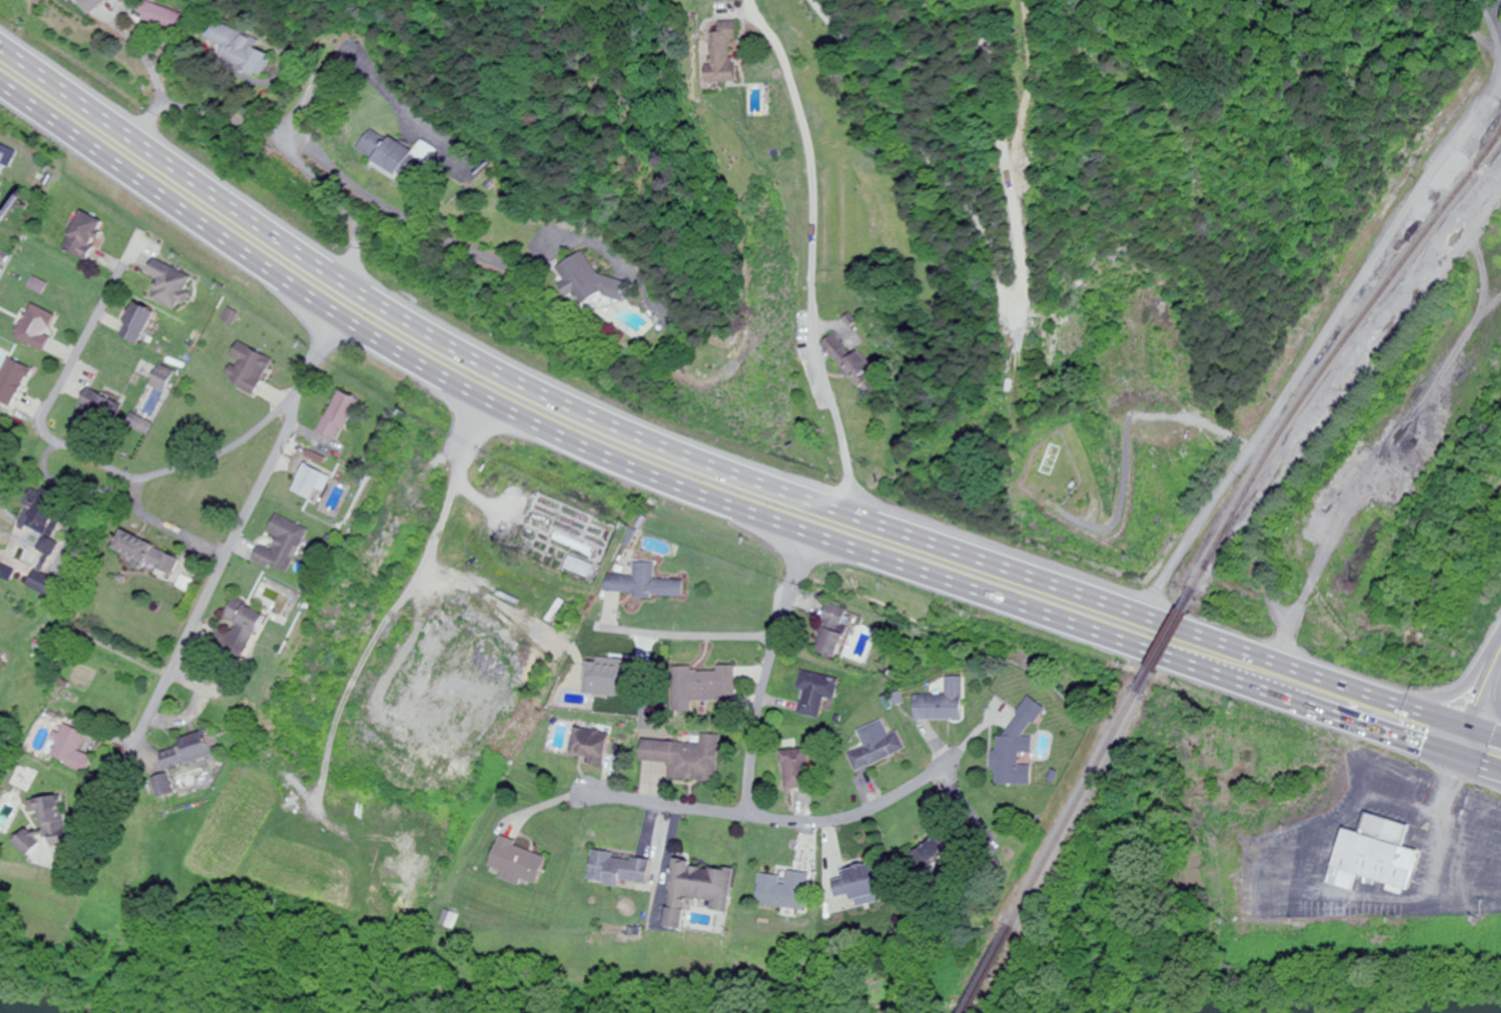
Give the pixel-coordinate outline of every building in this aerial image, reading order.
[(93,16),(109,0),(71,0),(75,3),(78,0),(93,16)] [(179,36),(186,16),(146,3),(139,23),(179,36)] [(737,84),(736,42),(738,41),(738,22),(721,22),(721,34),(708,34),(709,85),(737,84)] [(208,39),(226,47),(234,31),(216,23),(208,39)] [(260,78),(268,55),(237,44),(229,66),(260,78)] [(413,153),(372,130),(360,153),(417,185),(436,151),(420,142),(413,153)] [(0,145),(0,176),(3,177),(15,152),(0,145)] [(64,250),(88,262),(107,225),(83,213),(64,250)] [(598,277),(582,256),(579,255),(558,270),(567,282),(565,288),(573,299),(580,294),(589,306),(601,297),(628,305),(633,287),(598,277)] [(153,299),(181,312),(189,294),(186,292),(193,278),(155,260),(148,274),(161,280),(153,299)] [(47,286),(40,283),(41,281),(35,279),(31,289),(44,294),(47,286)] [(60,317),(33,304),(18,338),(44,350),(60,317)] [(124,339),(145,345),(156,311),(134,304),(124,339)] [(867,398),(886,384),(861,351),(854,357),(838,335),(826,343),(867,398)] [(275,359),(239,344),(233,358),(237,360),(227,383),(258,396),(275,359)] [(19,408),(36,369),(10,358),(0,380),(0,400),(19,408)] [(165,394),(180,376),(166,364),(151,382),(165,394)] [(95,431),(115,403),(95,389),(75,416),(95,431)] [(321,433),(343,443),(363,401),(341,391),(321,433)] [(315,502),(329,475),(310,465),(296,492),(315,502)] [(49,574),(64,544),(56,540),(65,523),(66,510),(68,506),(69,500),(50,491),(42,506),(39,506),(38,515),(35,522),(34,528),(49,535),(46,560),(34,585),(33,589),(48,596),(48,600),(59,602),(67,586),(67,583),(49,574)] [(312,530),(280,516),(272,534),(283,538),(277,552),(264,547),(257,562),(292,577),(312,530)] [(184,556),(126,535),(119,555),(177,576),(184,556)] [(597,568),(573,556),(567,569),(591,581),(597,568)] [(687,582),(658,581),(658,564),(638,563),(638,577),(614,576),(613,596),(687,599),(687,582)] [(6,565),(0,576),(0,577),(15,584),(21,572),(6,565)] [(270,614),(238,600),(230,620),(242,625),(232,650),(252,658),(270,614)] [(854,612),(833,606),(819,654),(840,660),(854,612)] [(430,632),(461,651),(464,645),(433,626),(430,632)] [(722,704),(722,714),(739,714),(739,666),(721,666),(721,669),(680,669),(680,704),(722,704)] [(809,691),(803,715),(824,719),(829,698),(839,701),(843,679),(805,671),(801,689),(809,691)] [(949,696),(919,696),(919,720),(967,720),(967,678),(949,678),(949,696)] [(1037,784),(1037,765),(1025,766),(1025,753),(1039,753),(1038,740),(1030,735),(1035,725),(1041,724),(1050,706),(1031,697),(1010,737),(1001,737),(1001,748),(998,754),(999,785),(1037,784)] [(92,733),(70,724),(66,734),(62,733),(52,756),(92,773),(98,757),(84,751),(92,733)] [(902,731),(882,739),(877,725),(862,730),(869,749),(853,755),(859,772),(910,752),(902,731)] [(610,767),(614,732),(578,728),(575,757),(594,759),(593,765),(610,767)] [(220,756),(213,732),(164,748),(171,772),(220,756)] [(704,744),(648,738),(645,768),(720,776),(725,736),(705,734),(704,744)] [(791,788),(814,788),(813,751),(786,752),(786,764),(791,764),(791,788)] [(179,793),(173,774),(157,779),(164,799),(179,793)] [(45,799),(54,848),(76,843),(67,795),(45,799)] [(1338,890),(1364,899),(1369,884),(1398,893),(1396,897),(1413,902),(1414,897),(1418,898),(1430,860),(1412,854),(1419,834),(1378,821),(1371,841),(1355,836),(1338,890)] [(21,841),(33,855),(47,843),(35,829),(21,841)] [(951,844),(944,835),(919,856),(932,871),(954,852),(961,859),(973,850),(961,836),(951,844)] [(545,885),(555,855),(507,838),(497,867),(510,871),(507,879),(527,886),(529,880),(545,885)] [(602,854),(599,882),(653,888),(657,859),(602,854)] [(739,870),(697,866),(697,861),(679,859),(673,927),(690,929),(693,899),(718,901),(717,910),(735,912),(739,870)] [(863,907),(892,901),(884,863),(852,870),(854,877),(839,881),(843,898),(860,894),(863,907)] [(817,874),(794,871),(794,877),(766,875),(763,904),(812,910),(817,874)] [(462,929),(465,915),(451,911),(447,925),(462,929)]
